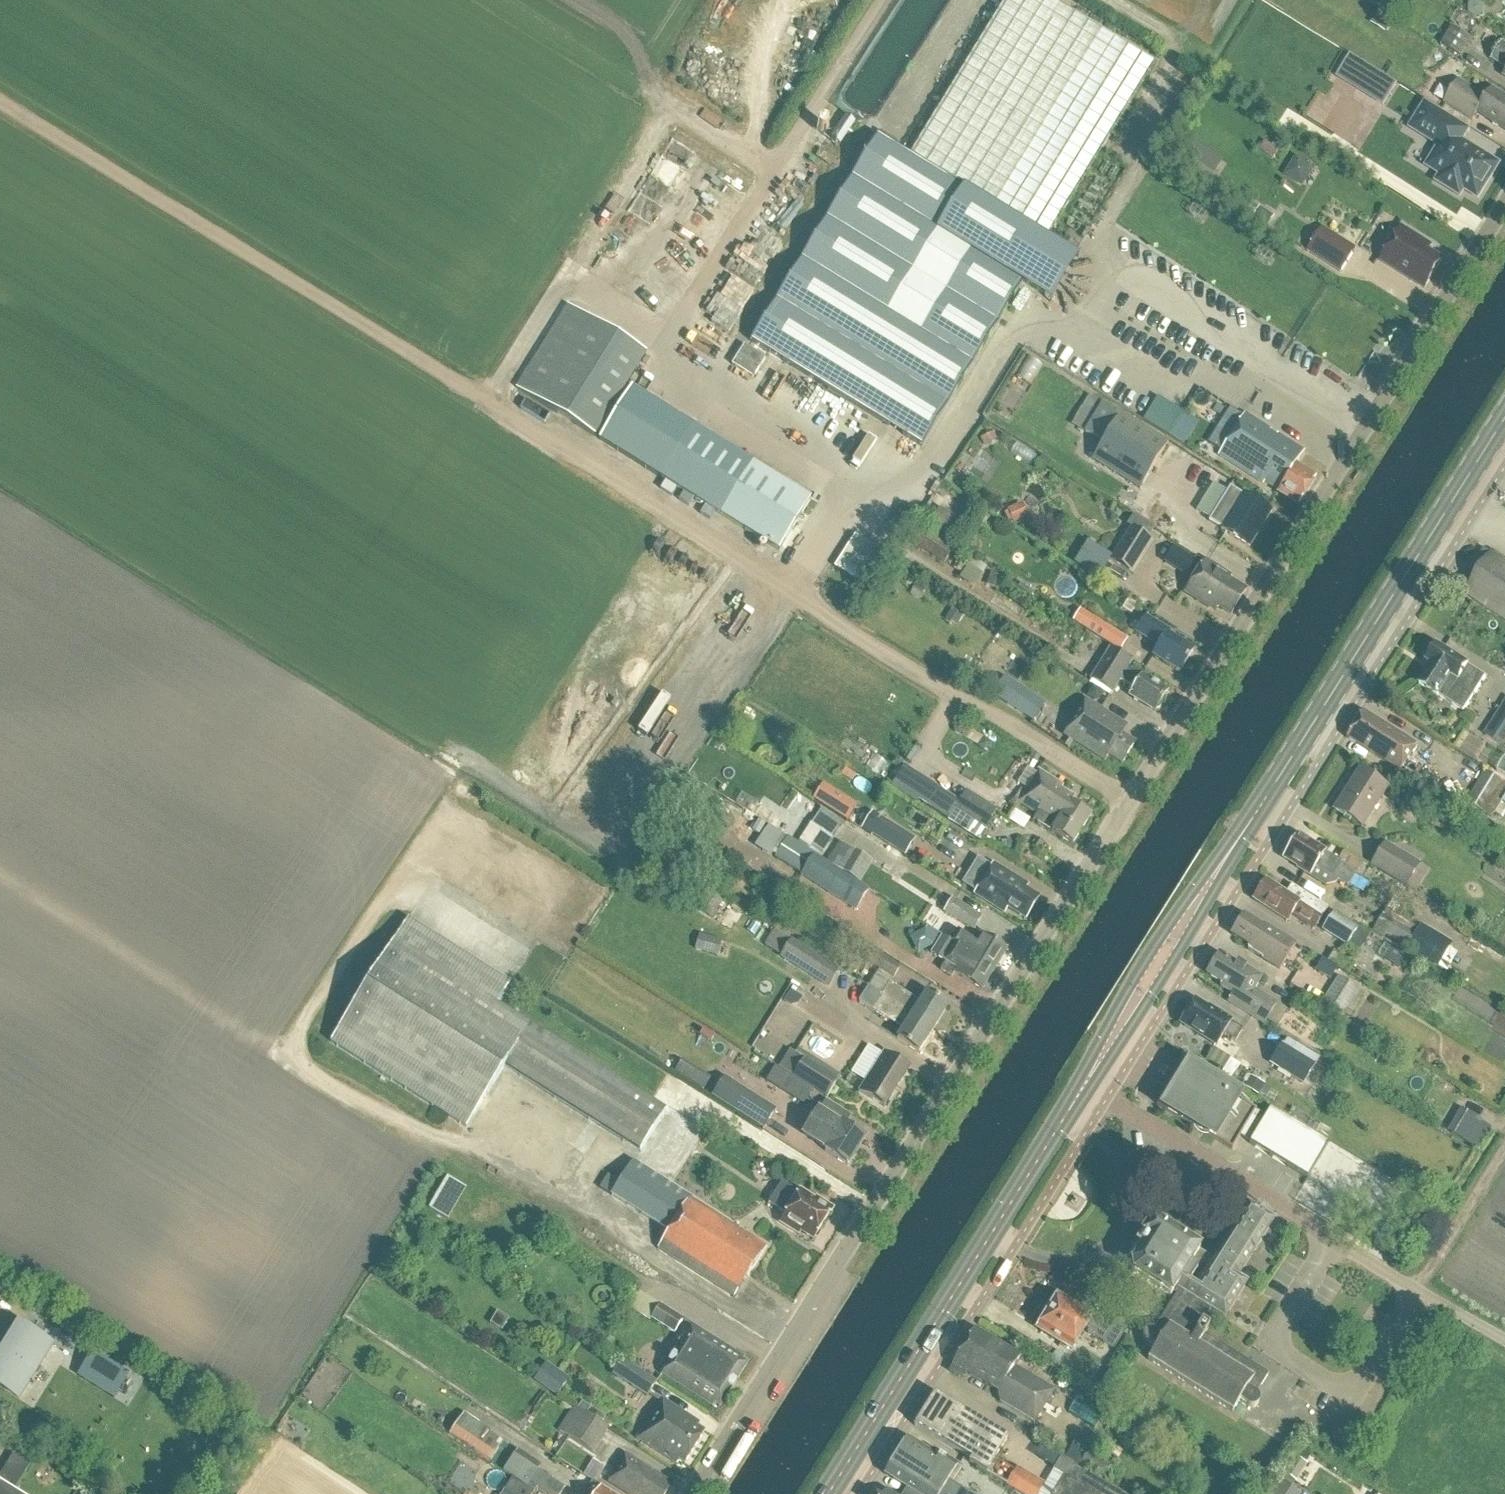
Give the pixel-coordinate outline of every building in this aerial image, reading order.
[(1047,247),(989,211),(995,202),(1101,30),(1053,0),(1007,0),(908,161),(873,139),(748,342),(918,447),(1020,282),(1041,296),(1065,258),(1047,247)] [(1471,4),(1468,11),(1471,16),(1477,19),(1483,16),(1486,9),(1483,4),(1476,1),(1471,4)] [(1394,21),(1384,29),(1393,39),(1403,31),(1394,21)] [(1463,59),(1473,42),(1454,31),(1443,48),(1463,59)] [(1504,45),(1493,62),(1504,69),(1504,46),(1504,45)] [(1351,59),(1339,79),(1349,85),(1361,66),(1351,59)] [(1459,83),(1446,104),(1473,121),(1477,116),(1504,134),(1504,97),(1503,96),(1501,99),(1491,92),(1489,95),(1486,93),(1483,98),(1459,83)] [(1460,189),(1477,200),(1498,166),(1461,143),(1467,132),(1425,106),(1410,130),(1438,148),(1426,168),(1443,179),(1439,186),(1456,196),(1460,189)] [(1187,144),(1174,165),(1205,185),(1218,163),(1187,144)] [(1233,194),(1227,203),(1237,210),(1243,200),(1233,194)] [(1425,290),(1442,262),(1426,251),(1429,245),(1402,228),(1381,262),(1425,290)] [(1341,273),(1356,250),(1324,229),(1309,253),(1341,273)] [(627,299),(633,288),(616,279),(610,289),(627,299)] [(521,391),(597,439),(648,358),(572,310),(521,391)] [(765,359),(744,345),(732,366),(753,379),(765,359)] [(602,435),(599,440),(611,448),(661,479),(667,469),(685,441),(693,427),(643,396),(631,388),(622,403),(608,426),(602,435)] [(1052,402),(1041,436),(1072,447),(1084,412),(1052,402)] [(1140,489),(1167,444),(1102,405),(1084,433),(1101,444),(1092,460),(1140,489)] [(1184,443),(1198,421),(1181,410),(1167,432),(1184,443)] [(1298,507),(1315,480),(1294,467),(1303,453),(1245,416),(1219,456),(1262,484),(1263,483),(1278,492),(1277,493),(1298,507)] [(661,479),(778,551),(810,499),(693,427),(685,441),(667,469),(661,479)] [(1231,488),(1212,518),(1209,524),(1248,548),(1270,513),(1231,488)] [(1021,505),(1005,512),(1011,527),(1027,520),(1021,505)] [(1137,578),(1157,544),(1149,540),(1155,530),(1134,517),(1127,527),(1132,530),(1112,563),(1137,578)] [(944,564),(953,550),(922,531),(913,545),(944,564)] [(862,585),(881,552),(854,537),(836,570),(862,585)] [(972,539),(962,540),(963,552),(973,551),(972,539)] [(1105,595),(1120,581),(1101,562),(1111,552),(1098,539),(1074,563),(1105,595)] [(970,563),(962,557),(954,552),(945,565),(962,576),(970,563)] [(1492,553),(1466,594),(1504,619),(1504,562),(1492,553)] [(1229,616),(1244,593),(1225,581),(1228,577),(1204,562),(1184,593),(1208,608),(1211,604),(1229,616)] [(990,576),(986,587),(998,591),(1002,580),(990,576)] [(922,600),(926,593),(917,589),(914,596),(922,600)] [(1105,626),(1082,611),(1074,623),(1097,638),(1105,626)] [(1135,632),(1146,638),(1159,646),(1152,657),(1179,673),(1194,650),(1168,634),(1169,632),(1144,616),(1135,632)] [(1125,653),(1137,638),(1120,624),(1108,639),(1125,653)] [(1464,715),(1487,678),(1437,647),(1430,649),(1425,656),(1426,664),(1432,667),(1420,687),(1464,715)] [(1141,677),(1127,668),(1130,663),(1109,650),(1089,682),(1112,695),(1120,682),(1133,690),(1129,697),(1134,700),(1133,701),(1141,704),(1154,712),(1167,693),(1153,684),(1147,679),(1142,676),(1141,677)] [(1002,677),(990,695),(1035,723),(1046,705),(1002,677)] [(1092,689),(1086,699),(1097,705),(1103,695),(1092,689)] [(1107,756),(1121,765),(1134,744),(1120,735),(1125,727),(1084,702),(1064,736),(1072,740),(1104,761),(1107,756)] [(1484,737),(1504,750),(1504,704),(1484,737)] [(1398,773),(1416,746),(1362,712),(1345,739),(1398,773)] [(955,727),(953,730),(954,735),(957,737),(962,736),(964,733),(963,728),(960,726),(955,727)] [(983,739),(978,749),(983,752),(988,751),(992,745),(983,739)] [(1033,755),(1029,760),(1035,764),(1038,759),(1033,755)] [(1032,822),(1051,833),(1071,846),(1089,817),(1069,805),(1073,799),(1059,791),(1062,787),(1037,771),(1017,803),(1036,815),(1032,822)] [(1363,830),(1388,790),(1358,771),(1333,811),(1363,830)] [(844,772),(841,777),(851,784),(855,778),(844,772)] [(1487,815),(1492,819),(1494,815),(1496,812),(1491,809),(1504,785),(1504,784),(1486,773),(1468,804),(1487,815)] [(868,775),(858,790),(936,843),(946,828),(868,775)] [(990,776),(983,791),(993,795),(999,780),(990,776)] [(823,786),(813,803),(848,824),(858,808),(823,786)] [(956,810),(986,830),(998,811),(968,791),(960,803),(956,810)] [(1494,815),(1502,819),(1504,814),(1504,806),(1501,803),(1496,812),(1494,815)] [(1425,808),(1415,810),(1418,822),(1427,820),(1425,808)] [(799,846),(820,859),(841,824),(820,811),(799,846)] [(870,819),(863,830),(871,836),(905,857),(915,841),(881,820),(878,824),(870,819)] [(759,821),(752,831),(759,836),(766,826),(759,821)] [(774,832),(762,852),(771,857),(783,838),(774,832)] [(1338,861),(1314,847),(1297,836),(1289,849),(1287,850),(1283,855),(1284,857),(1283,859),(1297,868),(1296,870),(1310,878),(1326,888),(1333,877),(1348,887),(1363,865),(1344,852),(1338,861)] [(1036,839),(1032,847),(1039,851),(1044,844),(1036,839)] [(1010,842),(1000,843),(1002,851),(1011,850),(1010,842)] [(1405,888),(1416,894),(1428,873),(1384,846),(1371,868),(1405,888)] [(844,847),(831,868),(855,884),(869,862),(844,847)] [(775,859),(801,875),(807,866),(781,850),(775,859)] [(855,884),(831,868),(826,865),(814,886),(855,911),(867,891),(855,884)] [(963,886),(975,894),(974,896),(1003,914),(1006,909),(1025,921),(1038,900),(1024,891),(1027,886),(993,865),(988,872),(977,865),(963,886)] [(1286,895),(1265,881),(1252,901),(1288,924),(1292,918),(1313,931),(1328,908),(1291,886),(1286,895)] [(708,893),(698,910),(712,918),(722,902),(708,893)] [(973,932),(981,918),(951,900),(943,913),(973,932)] [(1385,912),(1373,930),(1406,950),(1409,946),(1420,953),(1431,934),(1421,927),(1418,932),(1385,912)] [(1347,948),(1359,929),(1333,914),(1322,933),(1347,948)] [(1262,929),(1242,917),(1230,936),(1249,948),(1247,952),(1279,972),(1296,946),(1264,926),(1262,929)] [(668,1111),(530,1026),(499,1007),(513,983),(407,919),(331,1047),(467,1129),(504,1067),(642,1153),(668,1111)] [(966,953),(993,970),(1006,950),(978,932),(972,942),(957,932),(950,943),(954,946),(966,953)] [(694,951),(717,958),(722,942),(699,936),(694,951)] [(954,946),(950,943),(941,937),(930,955),(945,964),(940,971),(950,978),(953,973),(981,991),(993,970),(966,953),(954,946)] [(790,941),(780,957),(829,987),(839,972),(790,941)] [(1394,951),(1387,962),(1397,968),(1404,957),(1394,951)] [(869,990),(932,1031),(947,1008),(926,994),(919,1005),(905,996),(906,995),(889,984),(892,980),(899,969),(875,954),(868,965),(879,972),(868,990),(869,990)] [(1235,966),(1218,956),(1206,975),(1220,986),(1220,989),(1232,996),(1227,1004),(1263,1026),(1277,1005),(1256,991),(1263,979),(1238,963),(1235,966)] [(1291,966),(1307,974),(1313,964),(1297,956),(1291,966)] [(1284,1006),(1305,1021),(1324,994),(1303,979),(1284,1006)] [(1342,1017),(1358,990),(1339,979),(1323,1005),(1342,1017)] [(932,1031),(869,990),(864,998),(876,1005),(872,1011),(889,1022),(890,1020),(904,1029),(896,1040),(918,1054),(932,1031)] [(789,991),(782,1003),(789,1007),(797,1006),(801,999),(789,991)] [(752,1030),(771,1027),(766,997),(746,1001),(752,1030)] [(1217,1015),(1194,1001),(1193,1004),(1190,1002),(1184,1012),(1186,1014),(1179,1025),(1215,1047),(1223,1035),(1235,1043),(1242,1031),(1230,1023),(1231,1022),(1217,1013),(1217,1015)] [(775,1033),(770,1049),(796,1058),(802,1042),(775,1033)] [(1304,1086),(1316,1066),(1280,1046),(1269,1065),(1304,1086)] [(859,1093),(884,1108),(908,1070),(883,1054),(882,1056),(865,1083),(859,1093)] [(783,1072),(754,1058),(744,1078),(785,1097),(789,1089),(778,1084),(783,1072)] [(804,1062),(794,1079),(831,1100),(840,1084),(804,1062)] [(1182,1063),(1156,1106),(1231,1151),(1241,1135),(1242,1135),(1251,1141),(1249,1144),(1249,1145),(1262,1153),(1274,1159),(1297,1173),(1307,1180),(1310,1175),(1322,1154),(1326,1148),(1328,1145),(1318,1139),(1294,1125),(1283,1118),(1269,1110),(1265,1117),(1256,1112),(1255,1111),(1243,1104),(1237,1100),(1239,1097),(1201,1075),(1186,1066),(1182,1063)] [(1251,1079),(1245,1089),(1258,1097),(1264,1087),(1251,1079)] [(725,1080),(713,1099),(726,1108),(727,1108),(739,1089),(725,1080)] [(801,1085),(792,1100),(802,1106),(812,1091),(801,1085)] [(864,1139),(860,1137),(844,1127),(849,1120),(824,1104),(817,1114),(816,1114),(802,1136),(826,1151),(825,1153),(847,1167),(864,1139)] [(1464,1113),(1450,1135),(1467,1145),(1481,1123),(1464,1113)] [(608,1177),(601,1188),(612,1195),(611,1197),(668,1233),(657,1249),(733,1298),(765,1247),(633,1162),(619,1184),(608,1177)] [(799,1194),(781,1183),(768,1205),(785,1216),(780,1224),(791,1231),(793,1228),(812,1240),(814,1237),(816,1239),(822,1230),(820,1228),(830,1213),(799,1193),(799,1194)] [(1239,1277),(1275,1220),(1247,1203),(1211,1261),(1199,1253),(1200,1252),(1150,1221),(1124,1262),(1130,1266),(1132,1275),(1134,1274),(1171,1297),(1173,1293),(1176,1295),(1154,1331),(1152,1331),(1151,1330),(1149,1331),(1147,1331),(1145,1333),(1144,1334),(1143,1336),(1143,1338),(1143,1340),(1144,1341),(1145,1343),(1146,1344),(1147,1345),(1155,1350),(1149,1361),(1232,1413),(1239,1402),(1248,1407),(1249,1408),(1250,1409),(1252,1409),(1254,1408),(1256,1407),(1257,1406),(1259,1404),(1259,1402),(1259,1400),(1259,1398),(1257,1396),(1256,1395),(1268,1375),(1205,1335),(1210,1328),(1203,1323),(1211,1309),(1225,1318),(1248,1283),(1239,1277)] [(1110,1330),(1091,1319),(1091,1318),(1057,1297),(1037,1329),(1072,1350),(1085,1329),(1089,1331),(1087,1334),(1114,1350),(1126,1330),(1115,1323),(1110,1330)] [(650,1321),(674,1335),(683,1321),(659,1306),(650,1321)] [(52,1343),(17,1321),(0,1349),(0,1388),(18,1399),(52,1343)] [(666,1367),(661,1375),(712,1407),(714,1405),(719,1408),(746,1365),(741,1362),(743,1359),(692,1327),(677,1350),(666,1367)] [(1054,1391),(1015,1368),(1020,1360),(974,1331),(952,1366),(953,1367),(949,1373),(962,1380),(965,1375),(997,1395),(1000,1404),(1034,1425),(1054,1391)] [(656,1383),(642,1374),(624,1362),(615,1377),(647,1397),(656,1383)] [(543,1368),(534,1382),(557,1397),(566,1384),(543,1368)] [(934,1395),(914,1427),(932,1437),(932,1438),(961,1456),(970,1461),(969,1464),(986,1475),(999,1453),(1007,1440),(935,1396),(934,1395)] [(683,1464),(703,1433),(696,1428),(699,1424),(662,1400),(636,1440),(676,1465),(678,1461),(683,1464)] [(579,1404),(574,1411),(583,1417),(588,1410),(579,1404)] [(573,1411),(559,1434),(592,1454),(607,1431),(583,1417),(574,1411),(573,1411)] [(461,1417),(450,1434),(490,1460),(501,1444),(461,1417)] [(43,1448),(48,1438),(40,1433),(34,1443),(43,1448)] [(952,1485),(961,1470),(934,1453),(933,1455),(906,1439),(884,1475),(891,1480),(906,1488),(915,1493),(966,1493),(952,1485)] [(518,1452),(505,1444),(493,1462),(506,1470),(504,1472),(513,1478),(534,1492),(535,1489),(543,1493),(560,1493),(564,1489),(538,1472),(515,1457),(518,1452)] [(1088,1452),(1080,1465),(1103,1479),(1111,1466),(1088,1452)] [(29,1464),(12,1453),(0,1472),(0,1493),(21,1493),(13,1489),(29,1464)] [(672,1484),(626,1455),(608,1484),(624,1493),(666,1493),(672,1484)] [(1297,1484),(1308,1466),(1294,1457),(1282,1475),(1297,1484)] [(558,1484),(568,1467),(556,1460),(546,1477),(558,1484)] [(594,1484),(605,1467),(595,1461),(585,1478),(594,1484)] [(1060,1461),(1053,1472),(1063,1479),(1054,1493),(1115,1493),(1060,1461)] [(1004,1486),(1017,1493),(1038,1493),(1042,1489),(1013,1471),(1004,1486)] [(1244,1475),(1240,1484),(1253,1491),(1257,1482),(1244,1475)] [(513,1478),(504,1491),(508,1493),(532,1493),(534,1492),(513,1478)] [(1275,1493),(1298,1493),(1282,1483),(1275,1493)]
